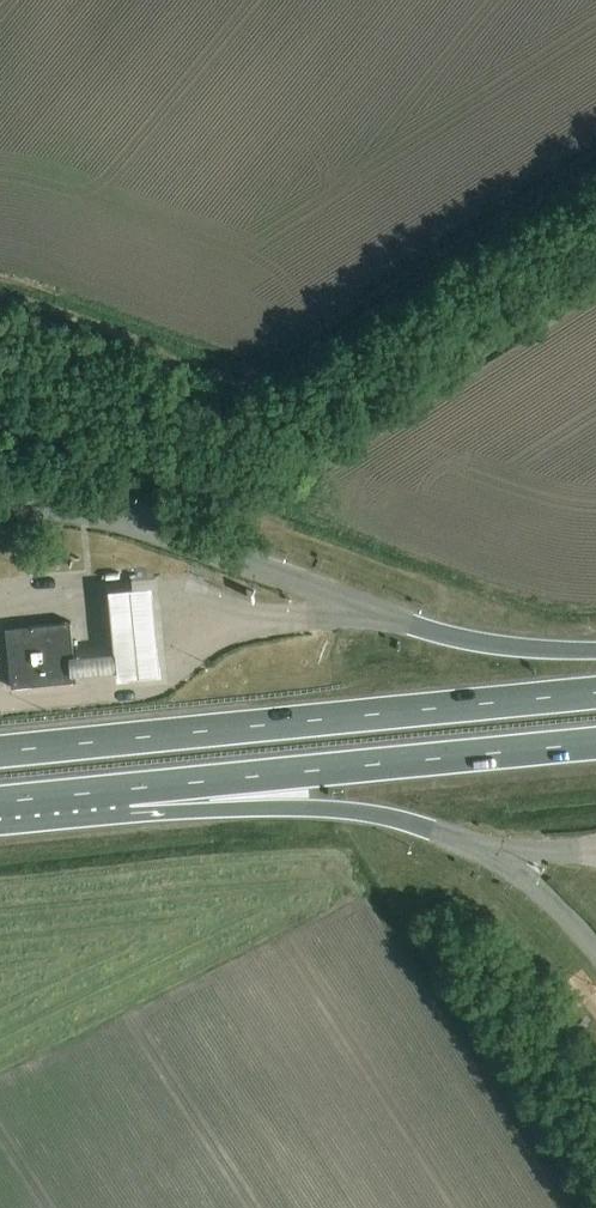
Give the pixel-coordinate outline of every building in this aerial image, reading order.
[(155,593),(115,596),(118,652),(74,656),(77,682),(120,674),(121,681),(161,678),(155,593)] [(4,608),(8,626),(40,620),(36,601),(4,608)] [(71,623),(6,630),(12,688),(77,682),(74,656),(71,623)]
